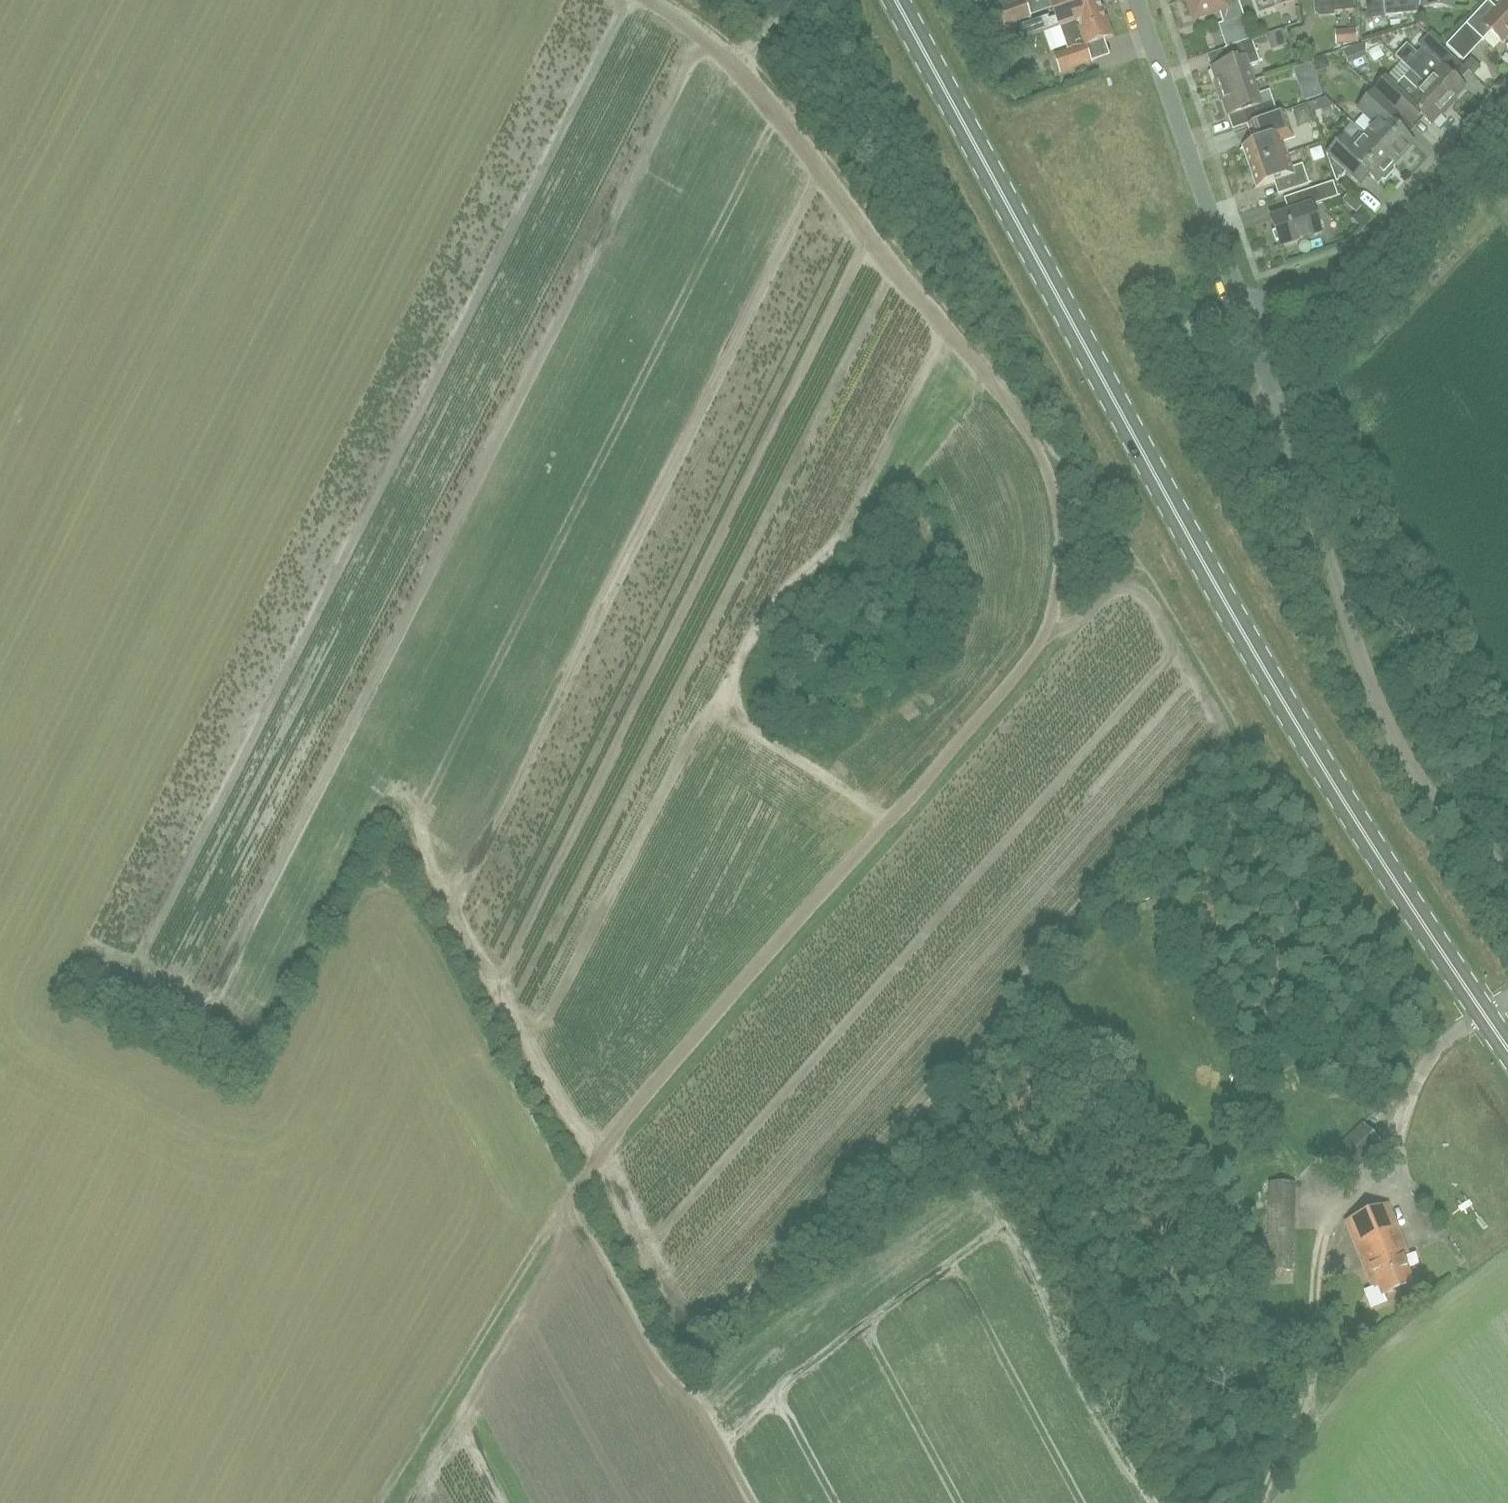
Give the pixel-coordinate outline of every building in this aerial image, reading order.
[(1050,1),(1060,28),(1103,13),(1099,0),(1054,0),(1050,1)] [(1245,17),(1239,0),(1185,0),(1186,2),(1188,1),(1194,20),(1219,11),(1224,24),(1245,17)] [(1354,11),(1353,0),(1333,0),(1334,13),(1354,11)] [(1419,0),(1384,0),(1385,17),(1418,14),(1419,0)] [(1424,8),(1452,9),(1453,0),(1424,0),(1424,8)] [(1483,41),(1491,33),(1502,43),(1507,36),(1507,0),(1506,0),(1483,24),(1474,16),(1447,46),(1464,62),(1483,41)] [(1012,24),(1031,18),(1025,1),(997,11),(1003,28),(1012,24)] [(1103,13),(1060,28),(1060,29),(1061,29),(1069,52),(1056,57),(1062,74),(1092,63),(1086,48),(1112,39),(1103,13)] [(1335,32),(1336,46),(1357,44),(1356,31),(1335,32)] [(1410,72),(1449,109),(1467,89),(1444,68),(1454,58),(1430,36),(1421,46),(1428,53),(1410,72)] [(1220,93),(1254,81),(1249,67),(1260,63),(1252,40),(1225,49),(1229,62),(1212,68),(1220,93)] [(1095,51),(1100,63),(1116,57),(1111,45),(1095,51)] [(1397,112),(1413,126),(1422,117),(1432,126),(1449,109),(1410,72),(1394,89),(1385,81),(1375,92),(1397,112)] [(1254,81),(1220,93),(1228,118),(1246,112),(1250,125),(1278,115),(1270,91),(1258,95),(1254,81)] [(1306,104),(1325,98),(1321,86),(1302,93),(1306,104)] [(1414,145),(1404,136),(1413,126),(1397,112),(1375,92),(1359,109),(1376,125),(1367,136),(1397,164),(1414,145)] [(1250,126),(1256,144),(1244,148),(1251,168),(1289,155),(1284,142),(1294,138),(1286,113),(1250,126)] [(1397,164),(1367,136),(1362,132),(1352,143),(1345,136),(1328,154),(1348,173),(1362,185),(1370,176),(1378,184),(1382,180),(1386,182),(1395,172),(1394,168),(1397,164)] [(1338,184),(1348,173),(1328,154),(1327,155),(1336,182),(1338,184)] [(1289,155),(1251,168),(1258,189),(1275,183),(1279,196),(1310,185),(1303,166),(1294,169),(1289,155)] [(1313,207),(1339,198),(1334,183),(1285,200),(1289,214),(1272,220),(1282,249),(1322,235),(1313,207)] [(1345,1181),(1383,1146),(1363,1125),(1326,1161),(1345,1181)] [(1268,1273),(1296,1273),(1297,1184),(1269,1184),(1268,1273)] [(1384,1297),(1414,1284),(1403,1257),(1408,1255),(1389,1206),(1348,1223),(1375,1290),(1380,1288),(1384,1297)]
